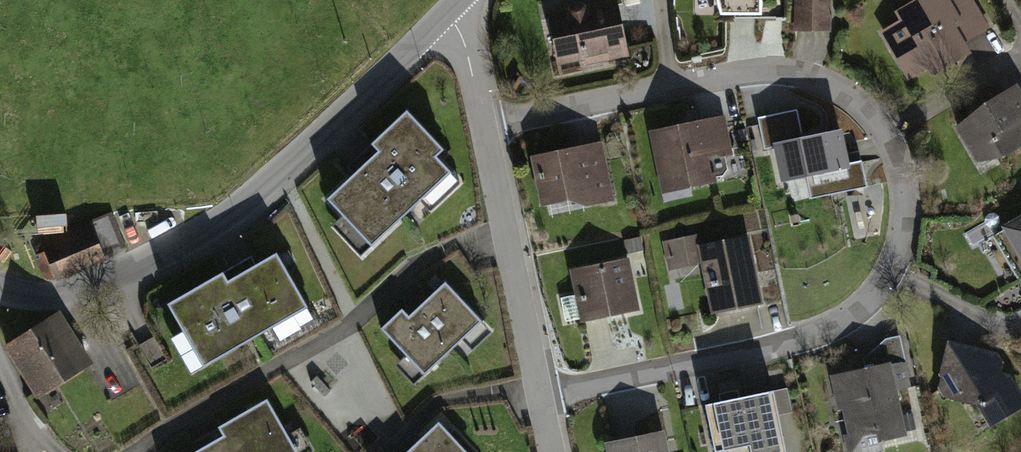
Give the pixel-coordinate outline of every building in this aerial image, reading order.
[(726,16),(769,16),(769,0),(721,0),(726,16)] [(797,34),(832,34),(833,0),(798,0),(797,34)] [(884,36),(916,93),(974,62),(961,38),(969,34),(950,0),(927,0),(899,15),(904,25),(884,36)] [(617,3),(550,17),(563,74),(629,60),(617,3)] [(956,131),(980,173),(1020,149),(1020,93),(956,131)] [(796,108),(758,117),(765,147),(773,145),(781,179),(805,174),(811,198),(868,185),(862,159),(850,162),(841,124),(802,133),(796,108)] [(445,151),(407,112),(375,142),(384,151),(333,199),(375,243),(451,171),(438,158),(445,151)] [(725,122),(655,135),(666,197),(719,187),(714,163),(732,159),(725,122)] [(605,149),(533,163),(543,210),(570,204),(587,213),(617,207),(605,149)] [(333,230),(361,259),(369,251),(342,222),(333,230)] [(91,231),(47,251),(61,282),(105,263),(91,231)] [(701,240),(667,247),(673,276),(703,269),(714,322),(769,310),(754,239),(703,250),(701,240)] [(225,276),(174,306),(208,365),(306,308),(277,258),(230,285),(225,276)] [(633,263),(573,275),(583,327),(643,316),(633,263)] [(413,318),(404,309),(385,327),(426,371),(479,320),(447,286),(413,318)] [(60,318),(7,351),(39,403),(92,370),(60,318)] [(951,345),(942,393),(950,415),(977,415),(990,435),(1020,416),(1020,392),(1000,356),(951,345)] [(835,383),(849,451),(874,451),(910,445),(896,371),(835,383)] [(727,404),(734,451),(793,451),(784,394),(727,404)] [(200,451),(298,451),(268,400),(220,427),(226,437),(200,451)] [(439,424),(411,451),(466,451),(439,424)] [(609,448),(610,451),(672,451),(669,436),(609,448)]
